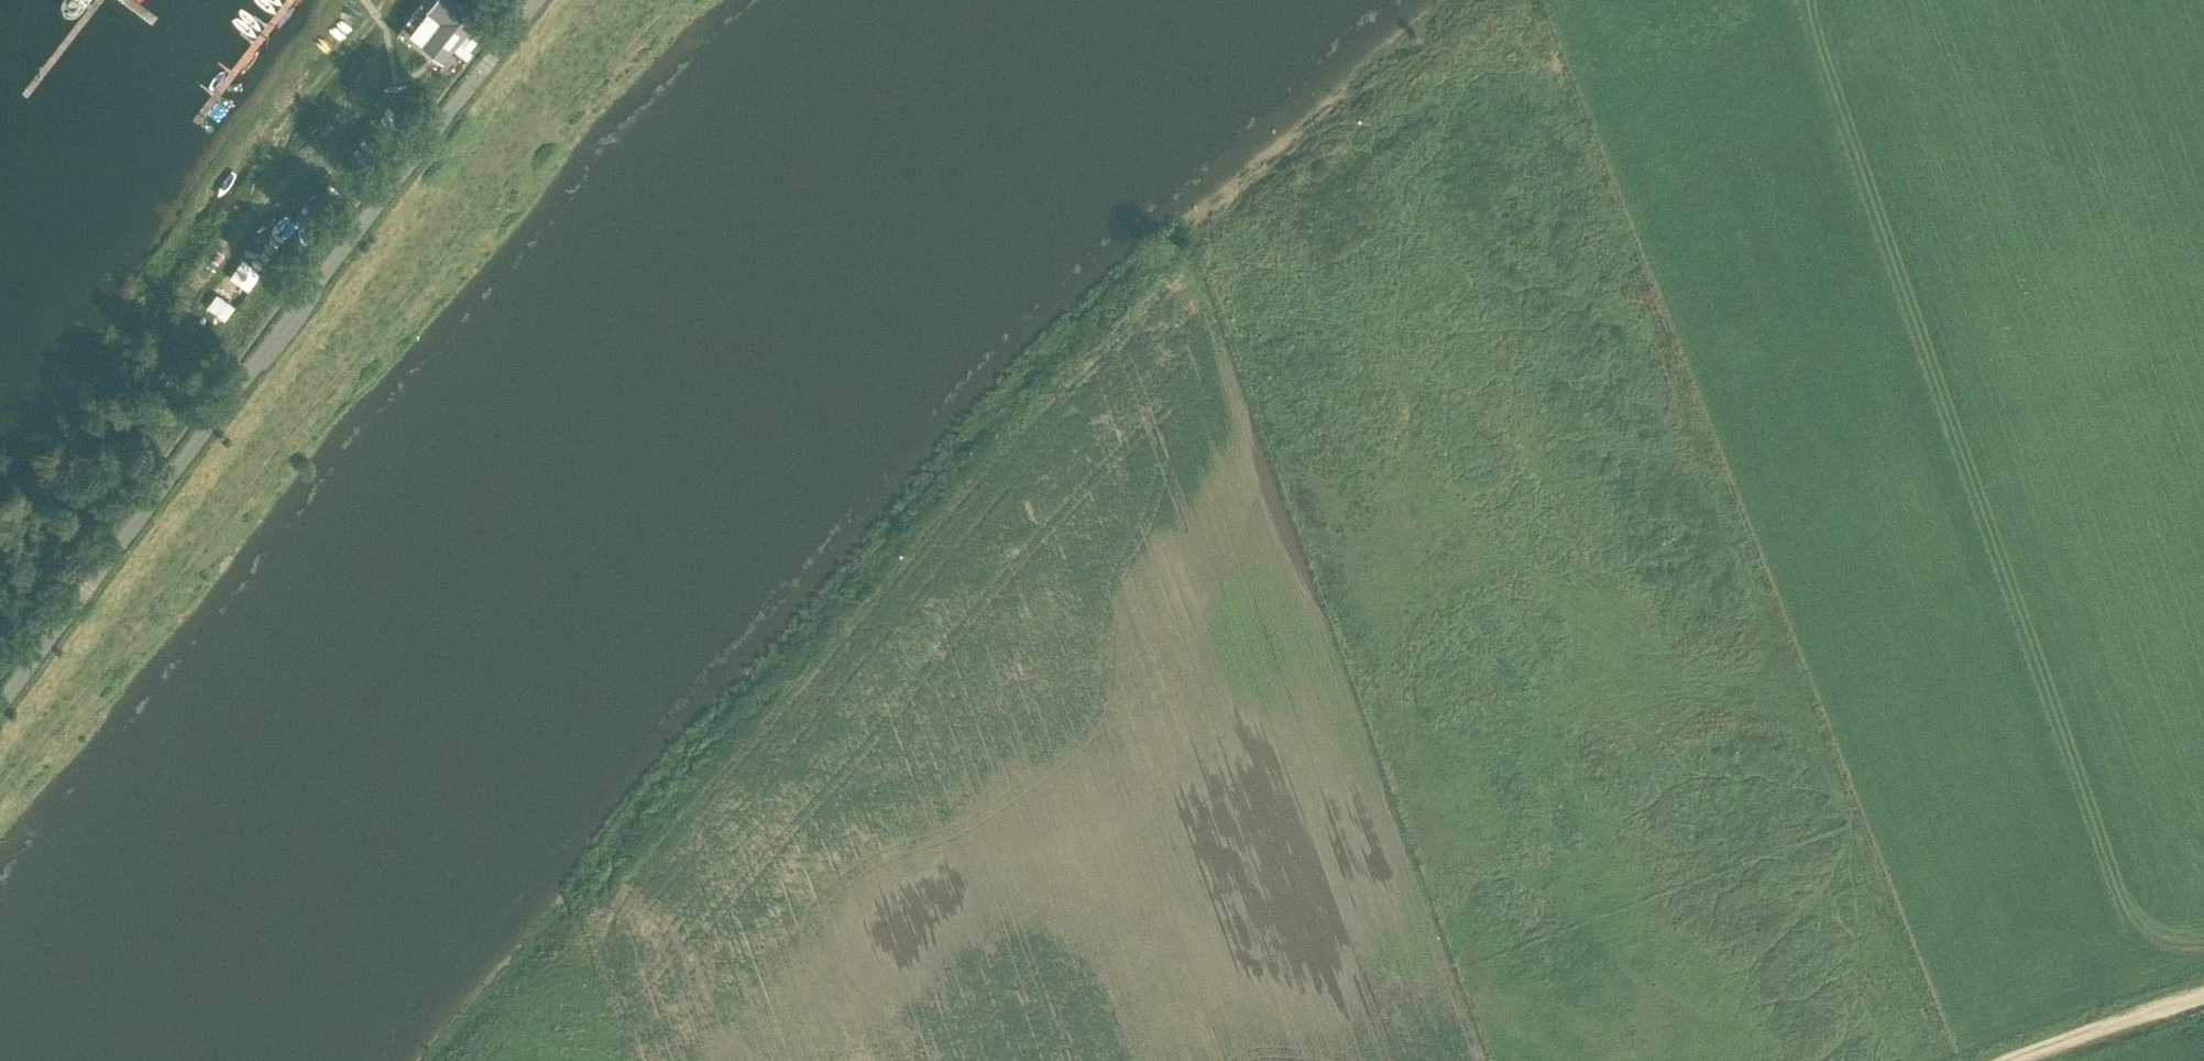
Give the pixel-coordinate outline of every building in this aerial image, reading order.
[(61,1),(62,6),(63,10),(68,13),(72,15),(77,14),(80,12),(84,8),(91,0),(62,0),(61,1)] [(478,12),(463,0),(432,0),(427,7),(439,18),(421,42),(443,58),(478,12)]
